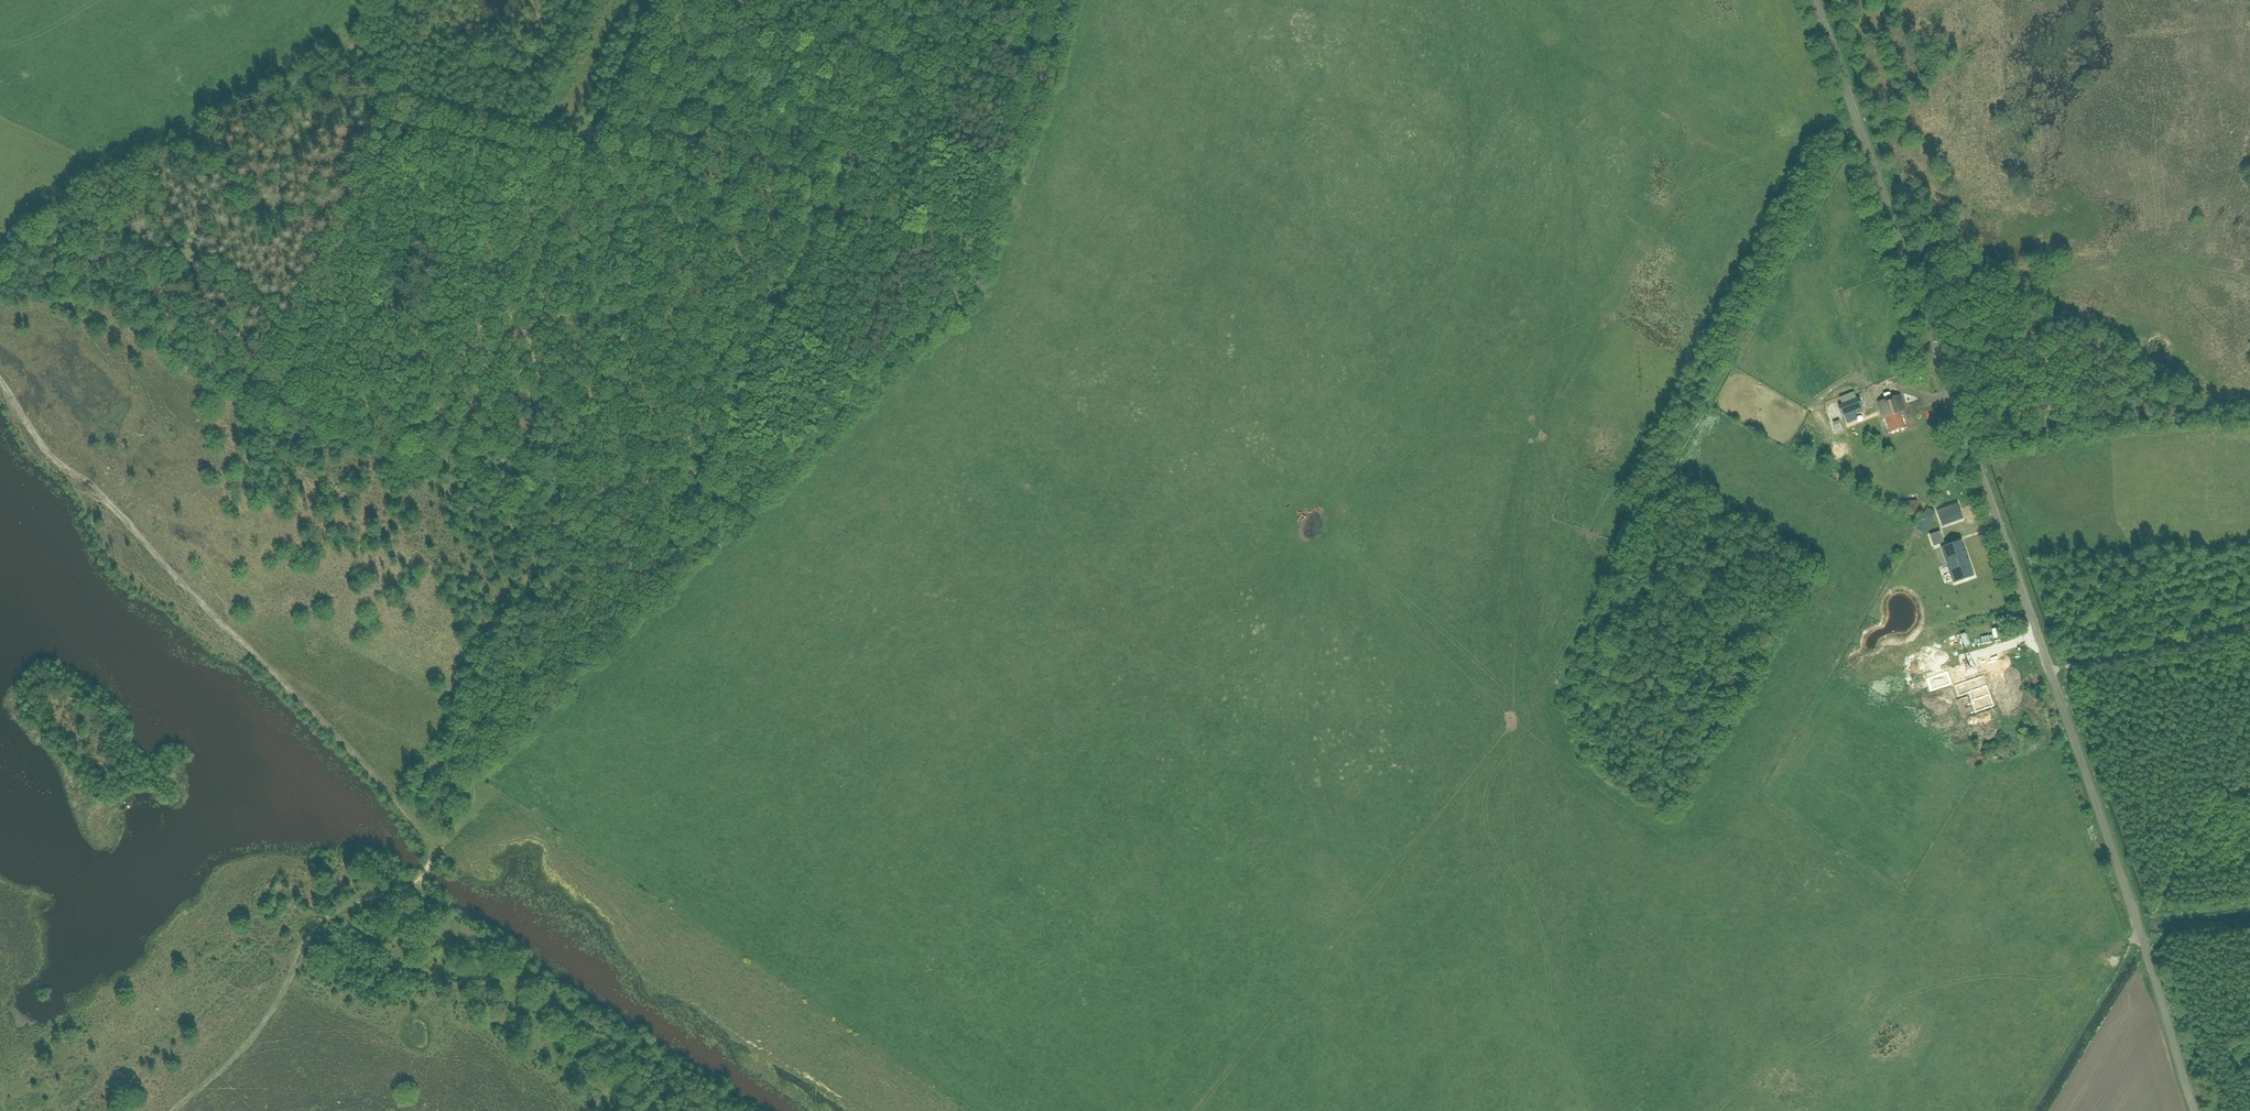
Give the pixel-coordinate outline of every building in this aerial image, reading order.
[(1847,290),(1859,285),(1855,277),(1844,282),(1847,290)] [(1919,376),(1922,383),(1930,379),(1926,372),(1919,376)] [(1879,403),(1882,415),(1884,414),(1890,432),(1905,427),(1900,412),(1904,411),(1900,396),(1879,403)] [(1859,397),(1838,405),(1842,416),(1843,415),(1863,407),(1859,397)] [(1911,410),(1922,407),(1919,397),(1908,400),(1911,410)] [(1836,424),(1839,433),(1847,430),(1844,422),(1836,424)] [(1960,505),(1939,512),(1944,526),(1965,519),(1960,505)] [(1931,534),(1930,535),(1931,536),(1933,536),(1935,541),(1937,540),(1938,544),(1935,545),(1934,543),(1933,544),(1934,546),(1945,542),(1944,542),(1942,542),(1939,532),(1941,532),(1941,531),(1938,532),(1939,533),(1931,536),(1931,534)] [(1962,540),(1945,545),(1958,582),(1975,576),(1962,540)] [(2028,640),(2018,645),(2022,654),(2032,649),(2028,640)] [(1998,677),(2007,674),(2002,657),(1993,660),(1998,677)] [(1931,691),(1952,684),(1948,672),(1927,679),(1931,691)] [(1973,712),(1995,704),(1984,674),(1955,685),(1959,695),(1966,693),(1973,712)]
